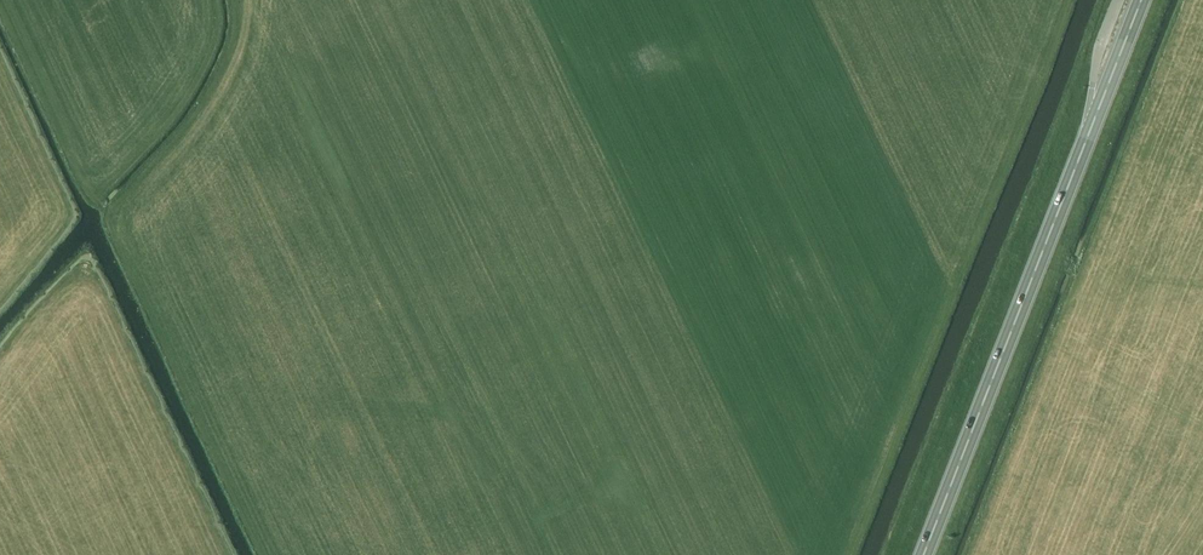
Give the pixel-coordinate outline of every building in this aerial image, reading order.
[(1117,0),(1109,0),(1101,22),(1108,25),(1117,0)]
